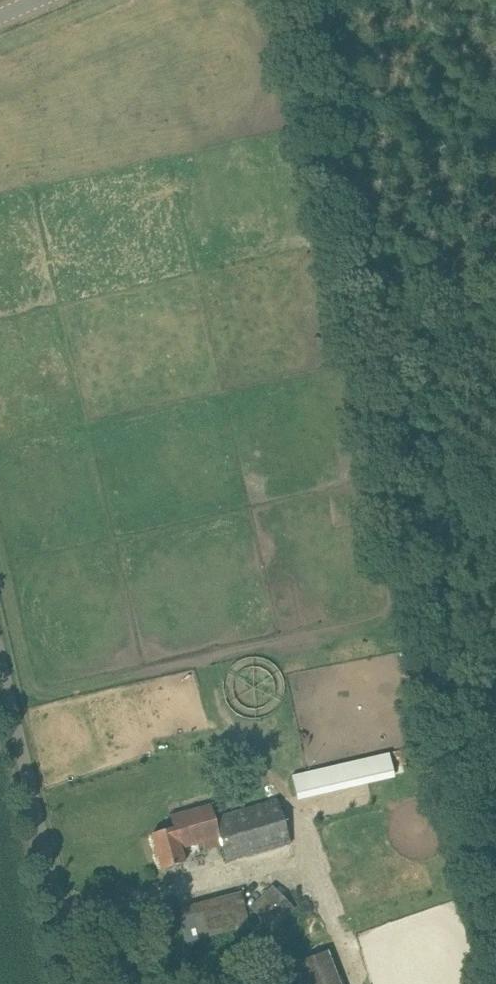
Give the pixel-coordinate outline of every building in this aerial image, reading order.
[(297,799),(395,778),(389,752),(291,773),(297,799)] [(277,798),(277,799),(273,785),(242,794),(245,808),(214,817),(211,804),(170,816),(174,828),(152,834),(162,869),(185,862),(181,848),(203,842),(205,849),(222,844),(227,863),(291,844),(277,798)] [(272,932),(296,909),(272,886),(249,910),(272,932)] [(241,893),(162,914),(164,923),(180,918),(186,941),(249,924),(241,893)] [(327,949),(291,963),(300,983),(340,983),(327,949)]
